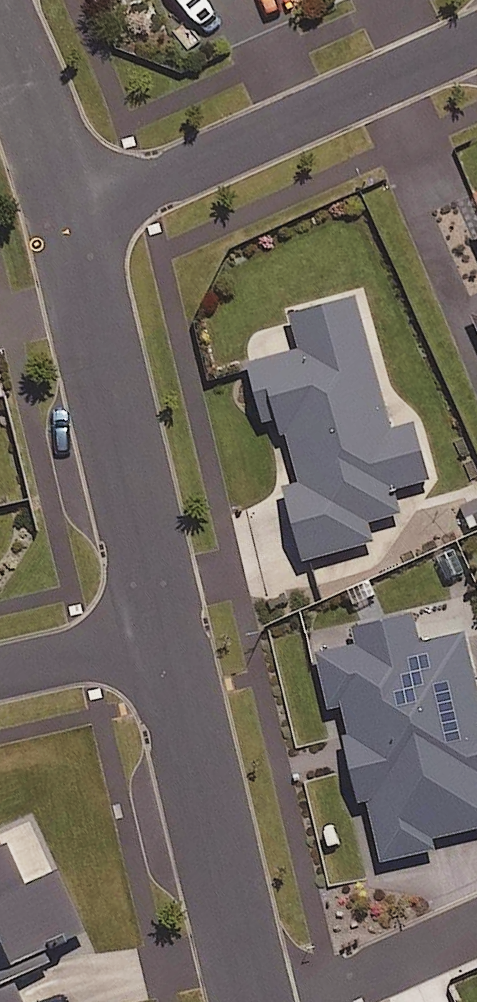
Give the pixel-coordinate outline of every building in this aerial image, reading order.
[(390,425),(353,288),(289,306),(299,345),(244,360),(260,417),(280,411),(298,476),(282,480),(302,554),(371,536),(366,516),(398,508),(391,484),(428,474),(413,419),(390,425)] [(411,615),(352,628),(355,640),(315,649),(326,700),(336,698),(358,796),(365,795),(379,856),(432,844),(429,832),(476,822),(476,691),(463,629),(417,639),(411,615)] [(11,976),(53,958),(48,947),(83,932),(35,823),(0,838),(0,1001),(22,1001),(11,976)]
